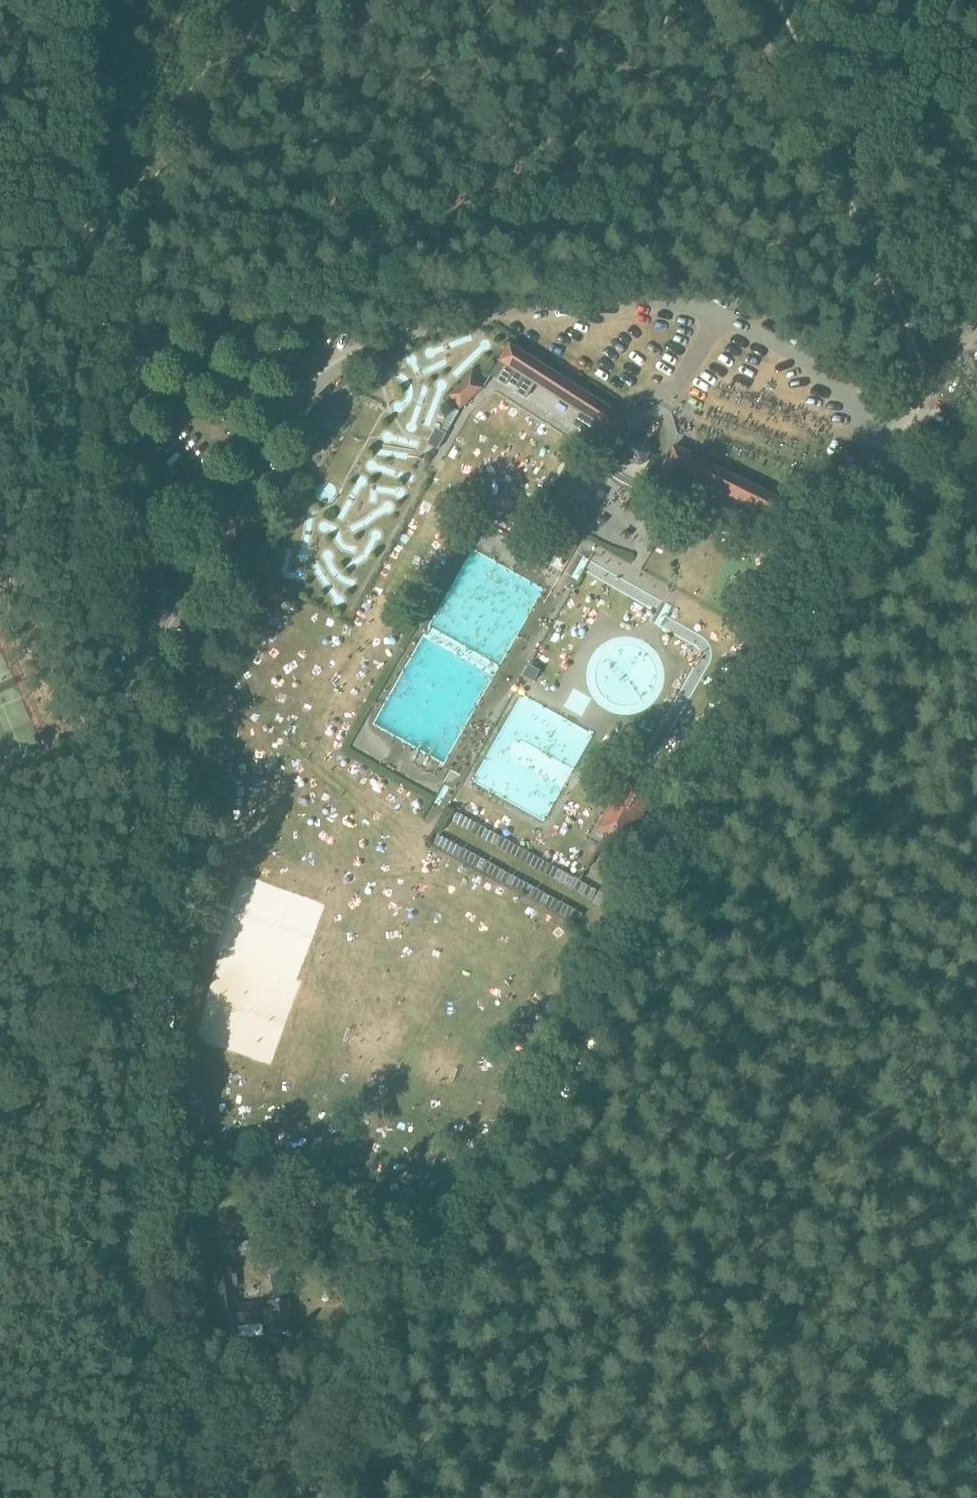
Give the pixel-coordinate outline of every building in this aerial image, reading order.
[(510,345),(499,362),(490,376),(506,386),(516,372),(526,378),(516,393),(526,400),(536,385),(601,426),(592,440),(609,451),(628,420),(510,345)] [(461,408),(482,388),(471,376),(450,396),(461,408)] [(437,450),(459,412),(454,409),(441,432),(436,429),(427,445),(437,450)] [(638,445),(634,446),(633,446),(628,456),(629,461),(639,467),(643,465),(649,455),(648,451),(638,445)] [(799,509),(673,447),(657,480),(675,489),(682,474),(753,508),(745,524),(755,528),(763,513),(774,519),(766,534),(776,539),(784,524),(790,527),(799,509)] [(523,676),(534,683),(541,671),(529,665),(523,676)] [(658,818),(644,810),(655,790),(628,775),(596,831),(623,847),(635,826),(642,830),(639,834),(647,838),(658,818)] [(214,1256),(238,1253),(236,1241),(212,1244),(214,1256)] [(287,1275),(281,1275),(275,1276),(277,1297),(267,1298),(267,1302),(238,1306),(234,1274),(217,1276),(220,1308),(222,1325),(273,1320),(275,1335),(293,1333),(287,1275)]
